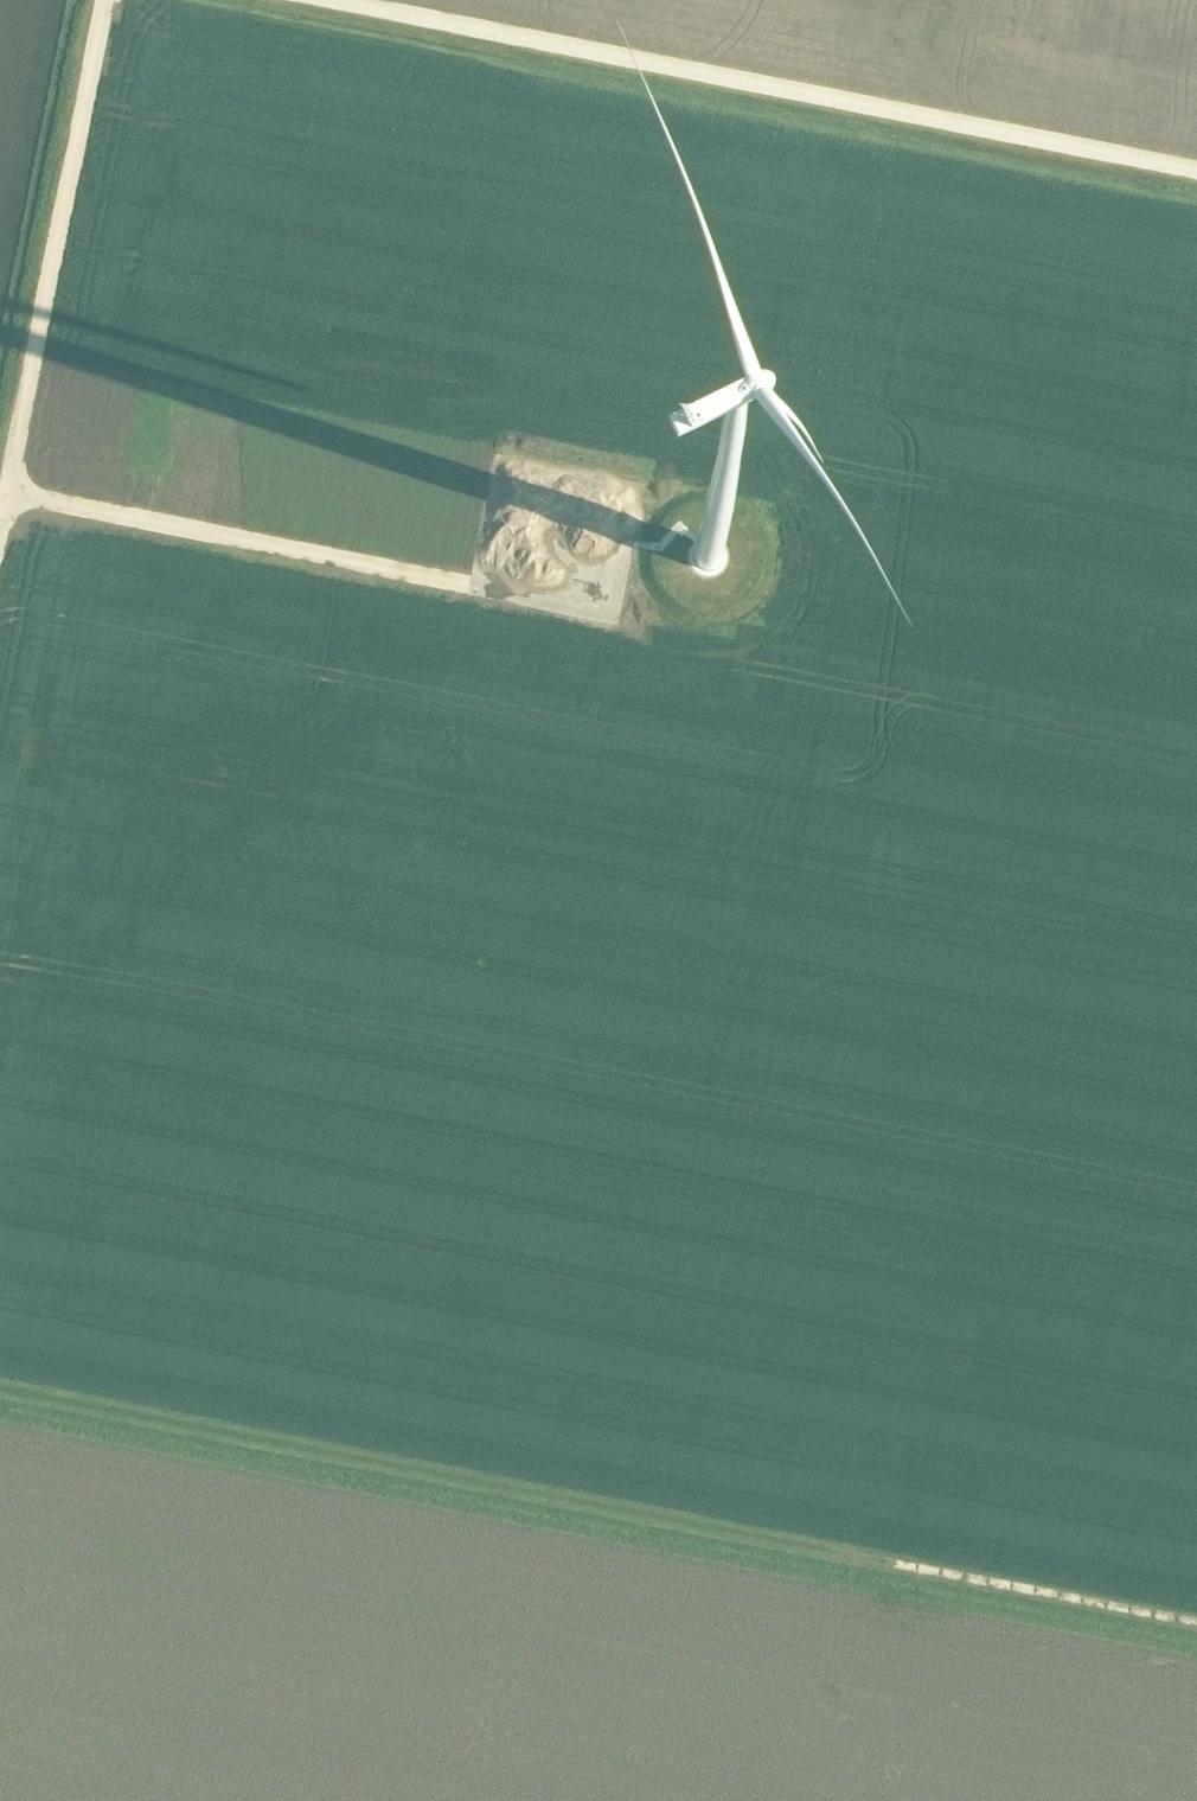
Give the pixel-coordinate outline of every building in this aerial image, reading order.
[(731,559),(731,556),(731,553),(731,550),(730,547),(728,544),(727,542),(725,539),(723,537),(720,536),(718,534),(715,533),(712,532),(709,532),(706,532),(703,532),(700,533),(698,534),(695,536),(693,537),(690,539),(688,542),(687,544),(686,547),(685,550),(684,553),(684,556),(684,559),(685,562),(686,564),(687,567),(688,570),(690,572),(693,574),(695,576),(698,577),(700,578),(703,579),(706,579),(709,579),(712,579),(715,578),(718,577),(720,576),(723,574),(725,572),(727,570),(728,567),(730,564),(731,562),(731,559)]
